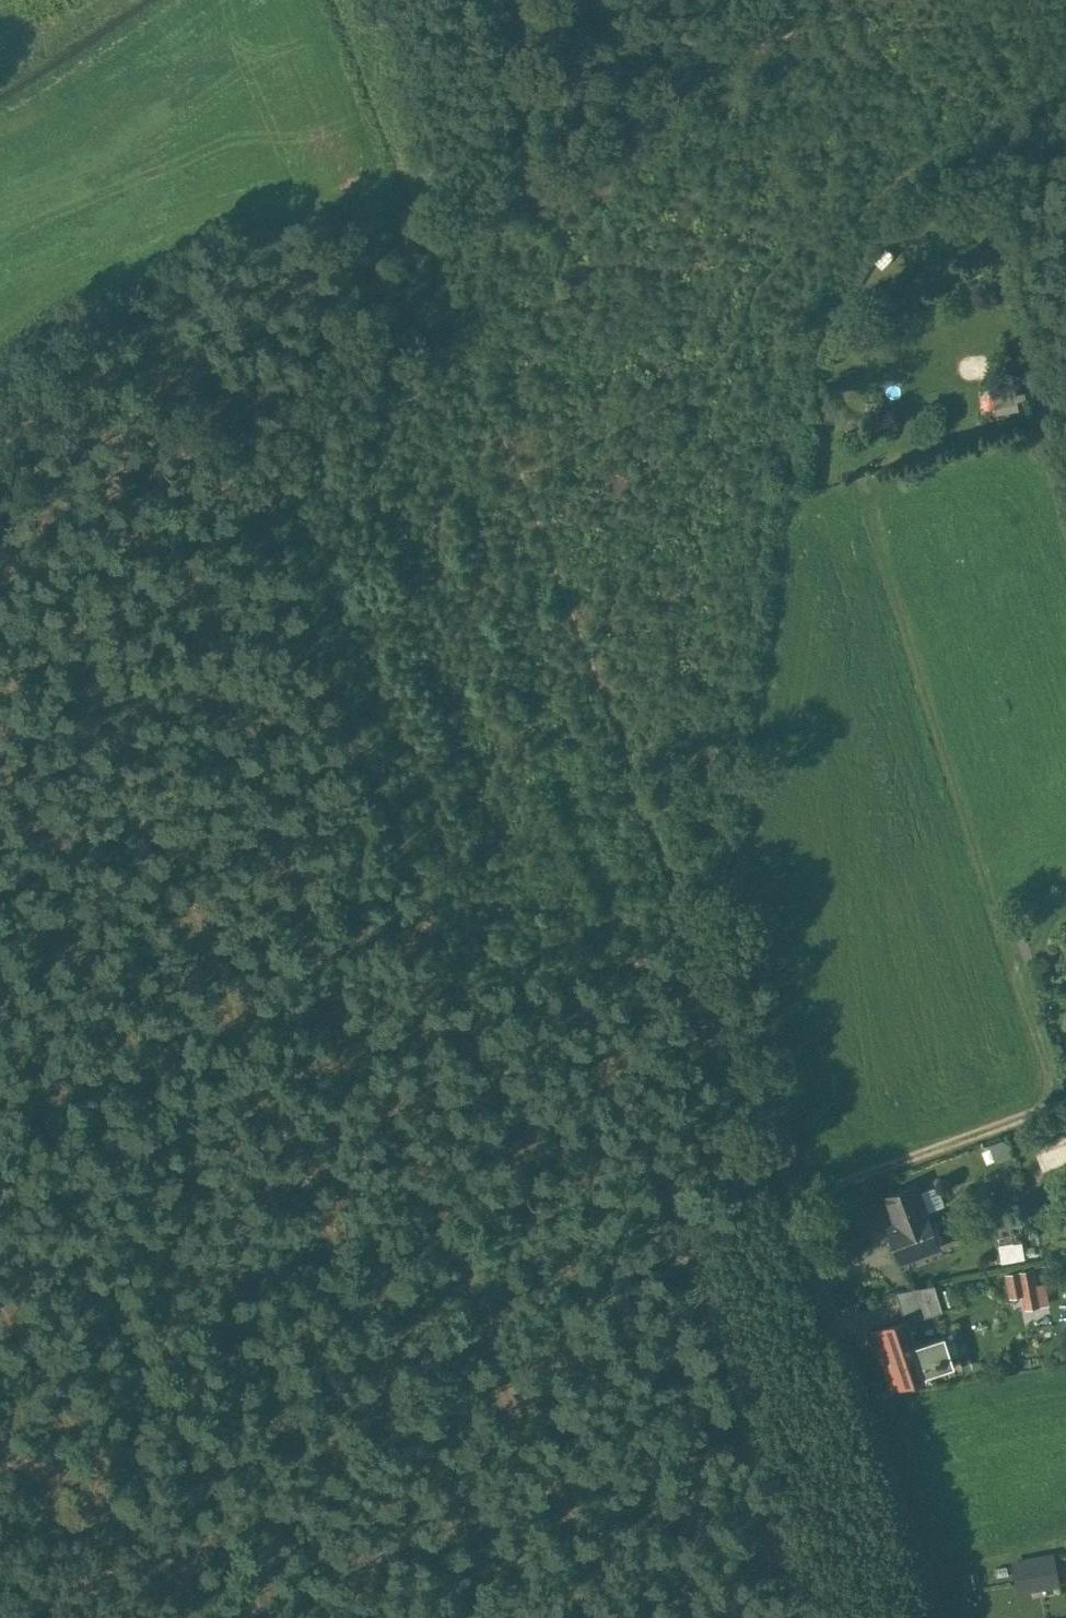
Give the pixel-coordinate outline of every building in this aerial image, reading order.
[(1014,384),(991,388),(995,406),(1017,401),(1014,384)] [(1031,1135),(1044,1169),(1065,1161),(1065,1122),(1031,1135)] [(993,1144),(998,1155),(1015,1148),(1011,1137),(993,1144)] [(915,1185),(885,1196),(896,1224),(888,1227),(901,1261),(902,1261),(902,1260),(937,1247),(937,1248),(938,1247),(925,1213),(924,1211),(918,1194),(915,1185)] [(935,1187),(918,1194),(924,1211),(942,1204),(935,1187)] [(1021,1243),(999,1246),(1001,1262),(1023,1258),(1021,1243)] [(1039,1266),(1010,1271),(1015,1299),(1044,1294),(1039,1266)] [(934,1285),(895,1292),(900,1309),(923,1302),(928,1316),(942,1311),(934,1285)] [(936,1338),(914,1346),(907,1323),(907,1321),(875,1331),(892,1386),(934,1372),(934,1370),(944,1367),(955,1364),(954,1358),(951,1359),(950,1358),(943,1361),(936,1338)] [(1054,1553),(1012,1561),(1019,1594),(1060,1586),(1054,1553)]
